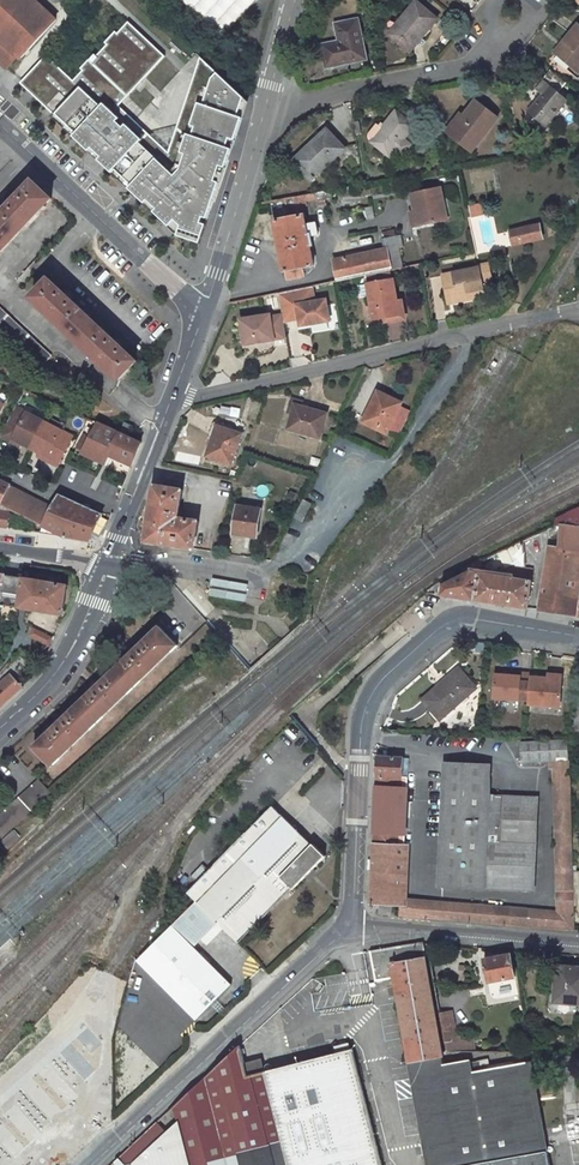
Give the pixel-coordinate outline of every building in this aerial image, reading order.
[(37,0),(0,0),(0,60),(8,68),(20,56),(23,59),(60,21),(37,0)] [(221,37),(257,0),(182,0),(221,37)] [(388,28),(410,47),(436,15),(420,0),(412,0),(388,28)] [(321,39),(326,61),(367,52),(360,13),(336,18),(339,35),(321,39)] [(549,55),(568,72),(578,61),(578,31),(571,23),(556,40),(560,43),(549,55)] [(245,103),(199,59),(163,153),(115,105),(162,57),(129,24),(72,81),(45,55),(18,82),(173,231),(197,239),(228,150),(224,149),(231,131),(221,121),(230,111),(239,120),(245,103)] [(560,43),(556,40),(546,51),(549,55),(560,43)] [(536,88),(524,103),(543,120),(564,96),(562,93),(571,83),(550,64),(532,84),(536,88)] [(448,119),(440,128),(464,149),(492,115),(470,97),(450,121),(448,119)] [(378,116),(368,127),(367,132),(390,150),(414,119),(396,104),(383,120),(378,116)] [(228,150),(239,120),(230,111),(221,121),(231,131),(224,149),(228,150)] [(328,124),(299,159),(322,177),(341,156),(352,165),(363,163),(359,139),(350,141),(328,124)] [(444,182),(420,187),(427,218),(451,213),(444,182)] [(32,183),(0,217),(0,250),(49,198),(32,183)] [(318,186),(297,190),(299,197),(319,194),(318,186)] [(485,204),(472,206),(474,218),(488,215),(485,204)] [(364,220),(372,219),(370,207),(362,208),(364,220)] [(308,209),(279,214),(289,264),(292,263),(293,271),(309,268),(306,259),(318,256),(314,239),(317,238),(316,230),(323,229),(321,215),(310,218),(308,209)] [(542,218),(513,225),(516,238),(545,232),(542,218)] [(388,243),(338,252),(341,273),(407,260),(403,242),(408,241),(405,228),(401,230),(399,223),(385,226),(388,243)] [(477,257),(477,260),(480,272),(490,270),(487,255),(477,257)] [(477,260),(441,268),(447,296),(469,292),(468,285),(482,282),(480,272),(477,260)] [(392,273),(367,278),(374,311),(399,306),(392,273)] [(83,343),(99,326),(48,278),(32,295),(83,343)] [(308,280),(277,286),(280,301),(292,299),(293,306),(296,317),(327,311),(323,290),(311,292),(308,280)] [(484,289),(482,282),(468,285),(469,292),(484,289)] [(292,299),(280,301),(281,306),(281,308),(293,306),(292,299)] [(269,306),(240,312),(246,339),(285,330),(281,308),(281,306),(270,309),(269,306)] [(0,307),(0,332),(37,367),(49,354),(0,307)] [(136,360),(99,326),(83,343),(119,377),(136,360)] [(416,400),(386,385),(382,392),(379,390),(371,403),(375,405),(369,414),(400,430),(416,400)] [(332,405),(301,395),(294,419),(323,429),(332,405)] [(0,435),(0,441),(20,450),(22,445),(31,450),(42,425),(11,410),(0,435)] [(246,423),(223,415),(212,444),(235,452),(246,423)] [(119,431),(127,435),(132,424),(124,420),(119,431)] [(127,435),(119,431),(98,422),(90,437),(83,449),(81,452),(103,463),(108,454),(132,464),(140,441),(127,435)] [(72,438),(42,425),(31,450),(40,454),(38,458),(59,468),(72,438)] [(78,447),(83,449),(90,437),(85,435),(78,447)] [(183,479),(158,476),(156,489),(153,489),(147,530),(197,538),(200,509),(180,505),(183,479)] [(6,483),(0,498),(0,504),(44,525),(52,506),(6,483)] [(319,496),(308,490),(299,509),(309,514),(319,496)] [(101,514),(58,494),(52,506),(44,525),(63,535),(88,538),(101,514)] [(264,499),(241,495),(237,522),(259,526),(264,499)] [(559,548),(578,551),(578,508),(569,513),(571,517),(570,525),(561,524),(559,548)] [(6,526),(8,512),(0,511),(0,525),(6,526)] [(559,548),(548,546),(538,610),(578,616),(578,610),(578,551),(559,548)] [(475,600),(479,574),(482,561),(482,559),(462,568),(465,574),(442,585),(441,595),(475,600)] [(507,571),(506,578),(479,574),(475,600),(526,608),(531,575),(507,571)] [(0,574),(0,604),(63,614),(68,585),(0,574)] [(166,613),(44,733),(62,753),(185,633),(166,613)] [(55,639),(35,627),(29,635),(51,648),(55,639)] [(458,669),(423,700),(440,720),(476,688),(458,669)] [(11,673),(0,683),(0,708),(23,687),(11,673)] [(492,699),(527,703),(529,679),(529,676),(519,674),(519,678),(508,676),(494,675),(492,699)] [(527,703),(527,705),(557,708),(559,683),(547,682),(547,681),(529,679),(527,703)] [(402,759),(377,757),(371,905),(379,906),(378,914),(391,915),(392,906),(400,907),(399,916),(574,931),(566,741),(520,743),(520,763),(548,762),(548,768),(552,769),(556,911),(406,899),(408,845),(404,845),(405,818),(401,818),(402,800),(406,800),(407,778),(401,778),(402,759)] [(78,750),(49,766),(54,775),(83,759),(78,750)] [(445,752),(444,763),(489,764),(490,754),(445,752)] [(489,764),(444,763),(439,887),(533,891),(537,799),(489,796),(489,764)] [(37,779),(0,815),(0,835),(48,790),(37,779)] [(237,940),(324,855),(311,842),(310,843),(281,814),(272,805),(186,893),(194,899),(217,922),(222,927),(236,941),(237,940)] [(137,957),(196,1018),(231,984),(193,946),(201,937),(217,922),(194,899),(170,923),(137,957)] [(217,922),(201,937),(206,943),(222,927),(217,922)] [(543,1133),(529,1062),(481,1070),(479,1061),(469,1063),(469,1060),(441,1065),(440,1058),(443,1057),(422,943),(370,952),(373,968),(378,967),(381,980),(392,978),(427,1164),(549,1164),(543,1133)] [(514,978),(510,955),(483,959),(487,983),(514,978)] [(555,1002),(576,1005),(577,1003),(578,1003),(578,967),(570,966),(570,968),(557,967),(555,983),(557,983),(555,1002)] [(490,982),(491,997),(516,996),(515,981),(490,982)] [(456,1038),(452,1012),(445,1013),(438,1014),(444,1051),(455,1051),(453,1039),(456,1038)] [(352,1050),(248,1075),(241,1045),(173,1107),(178,1121),(166,1132),(157,1122),(145,1133),(154,1143),(131,1163),(125,1164),(382,1164),(352,1050)] [(560,1109),(564,1140),(578,1138),(578,1106),(560,1109)] [(62,1155),(58,1153),(44,1164),(50,1164),(62,1155)]
